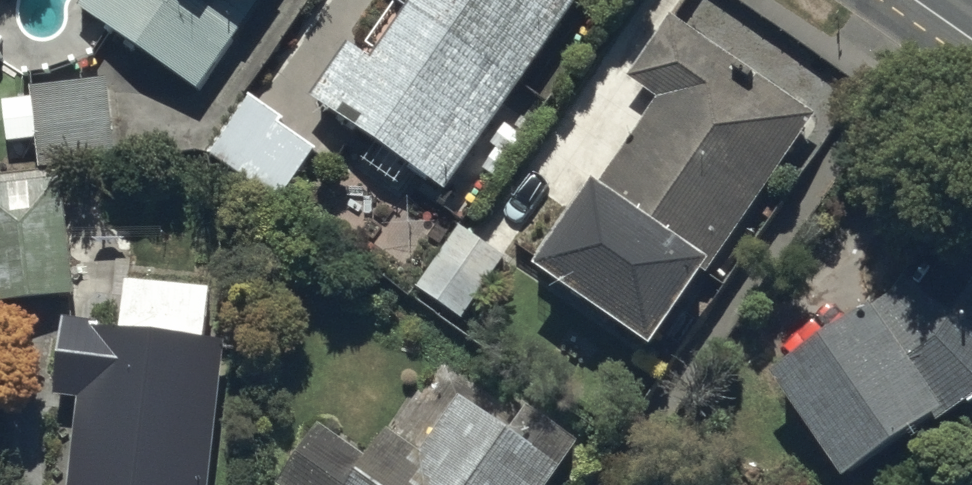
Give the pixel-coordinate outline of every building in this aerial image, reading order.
[(78,7),(199,91),(262,0),(83,0),(78,7)] [(408,7),(520,84),(578,0),(413,0),(408,7)] [(520,84),(408,7),(371,60),(349,44),(311,98),(446,191),(520,84)] [(671,17),(630,78),(658,97),(601,184),(595,180),(536,267),(652,344),(702,270),(707,274),(816,114),(671,17)] [(105,79),(31,88),(40,168),(115,159),(105,79)] [(279,201),(316,150),(280,124),(283,118),(251,95),(210,152),(279,201)] [(73,294),(60,178),(0,185),(0,302),(73,294)] [(944,222),(893,296),(875,309),(872,305),(772,374),(845,478),(933,416),(937,423),(971,398),(971,241),(944,222)] [(504,258),(460,228),(426,277),(470,308),(504,258)] [(63,318),(54,394),(79,397),(68,484),(208,484),(225,339),(206,337),(212,288),(123,277),(118,325),(63,318)] [(367,459),(319,426),(278,484),(549,484),(579,442),(527,406),(511,429),(460,393),(420,451),(388,428),(367,459)]
